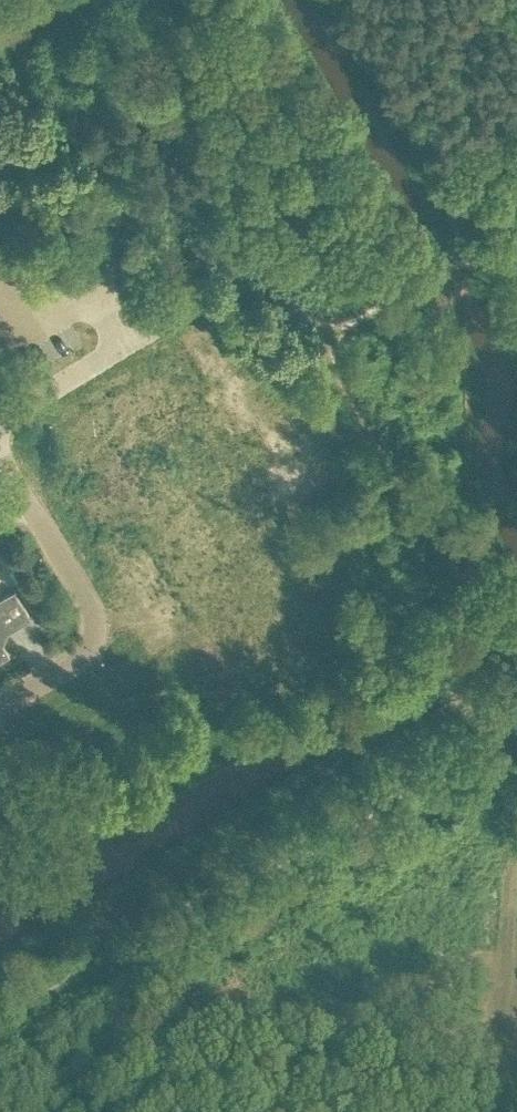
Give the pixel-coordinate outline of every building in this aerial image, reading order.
[(30,614),(13,585),(0,592),(0,593),(1,594),(0,594),(0,633),(30,614)]
